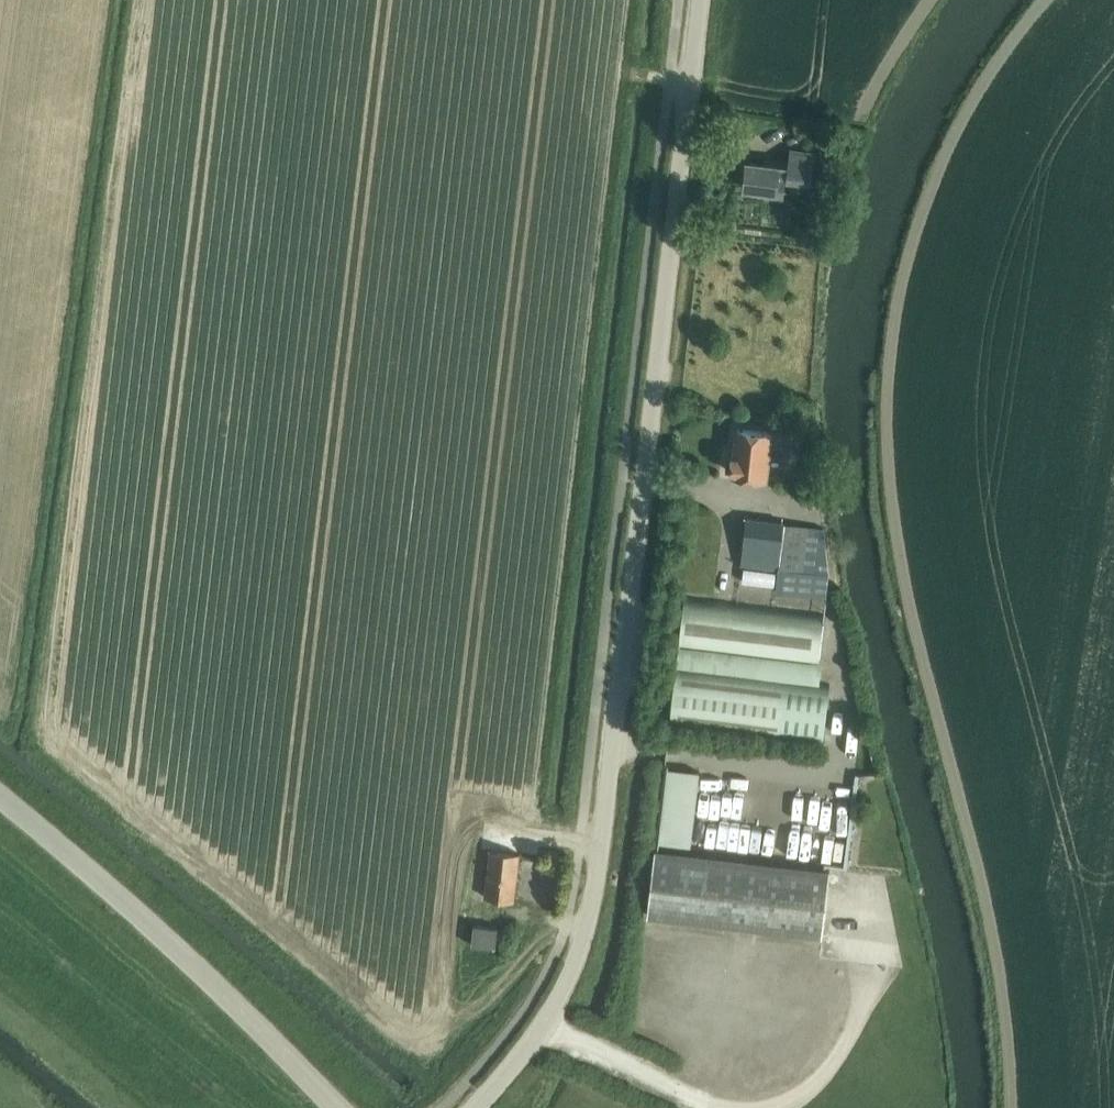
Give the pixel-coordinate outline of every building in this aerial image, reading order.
[(809,180),(813,153),(791,151),(790,161),(767,158),(766,163),(749,161),(745,188),(766,190),(765,196),(778,197),(778,192),(783,192),(785,177),(809,180)] [(791,453),(793,434),(739,428),(736,456),(729,455),(727,469),(734,470),(734,472),(768,476),(771,451),(791,453)] [(741,563),(779,567),(803,570),(801,588),(828,591),(829,583),(827,574),(831,574),(822,526),(784,522),(746,518),(741,563)] [(744,567),(742,581),(775,585),(776,571),(744,567)] [(830,683),(817,682),(819,663),(825,613),(686,596),(679,646),(677,665),(670,722),(823,740),(830,683)] [(648,914),(823,935),(831,869),(656,848),(648,914)] [(514,899),(519,852),(491,849),(486,896),(514,899)] [(496,946),(498,926),(474,923),(472,944),(496,946)]
